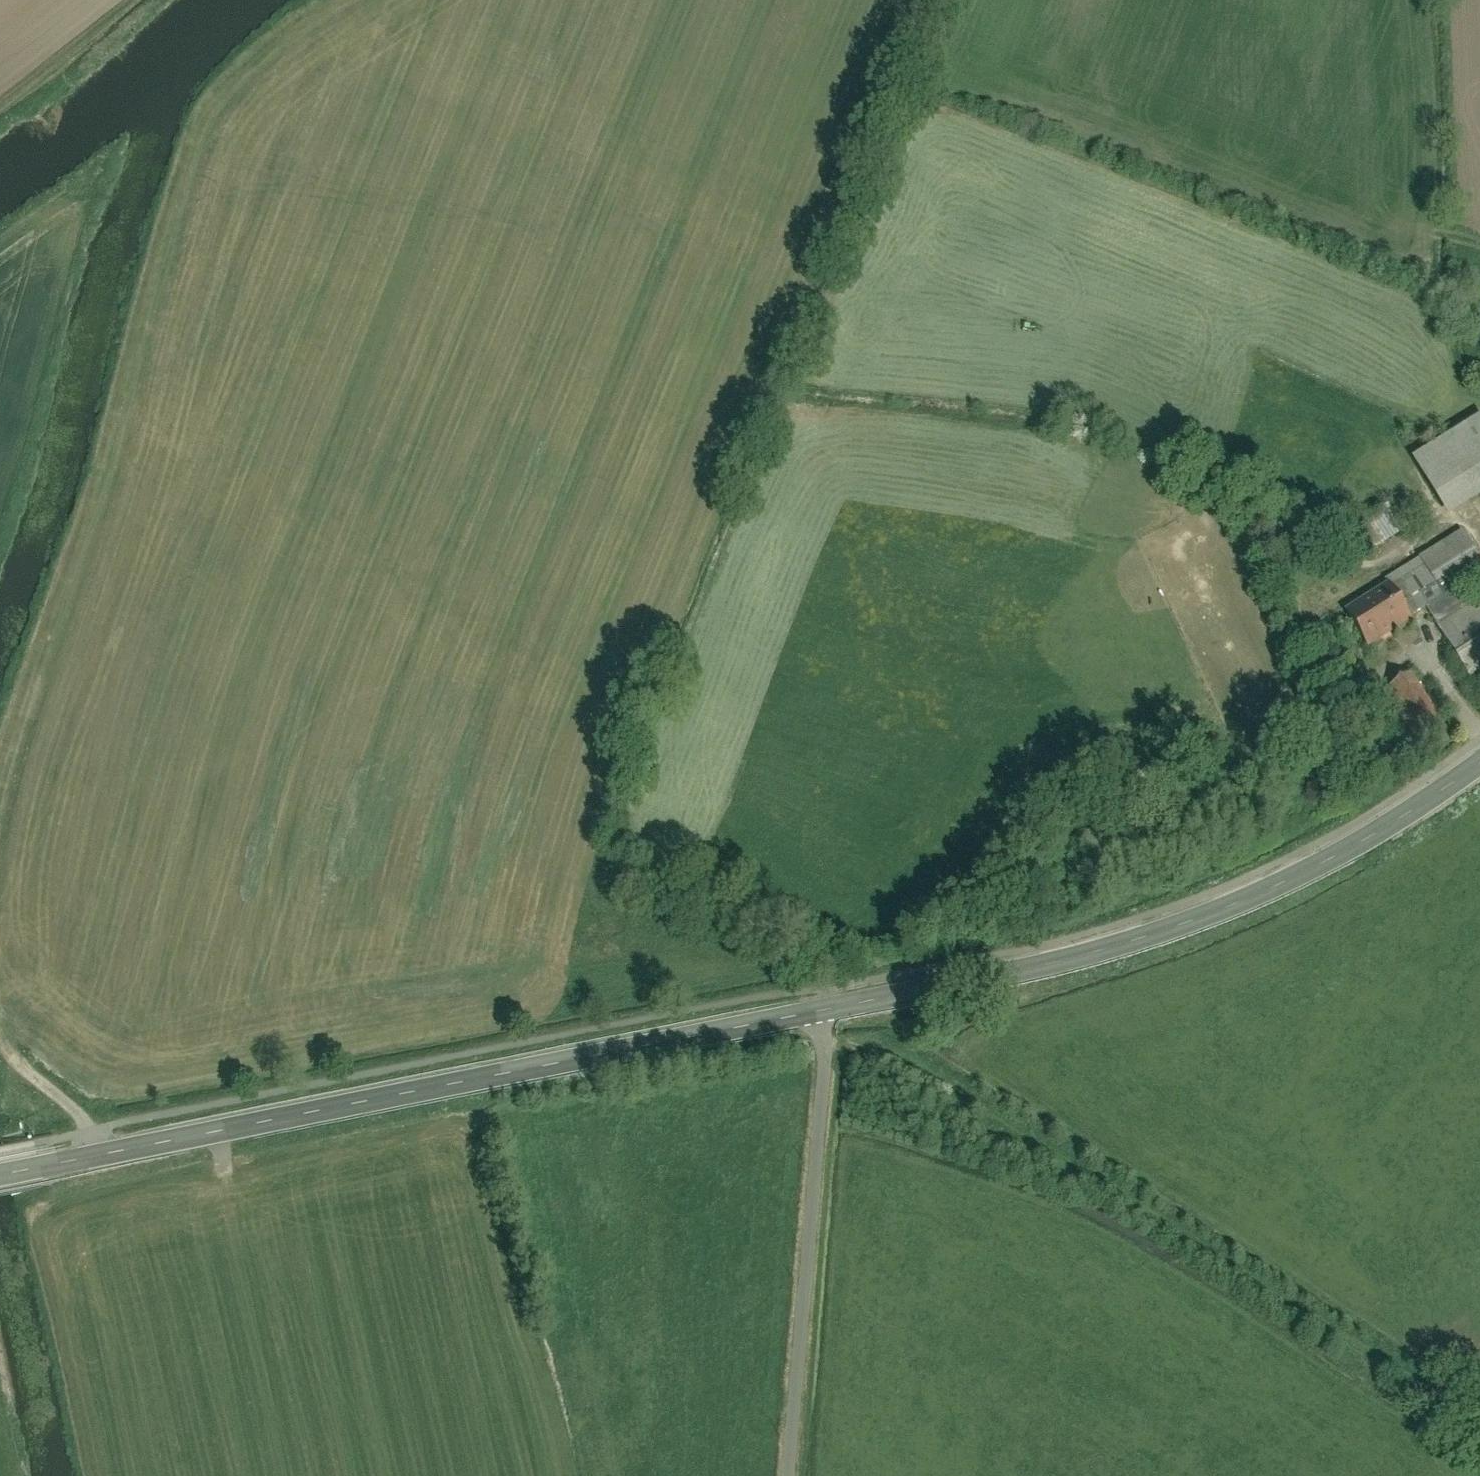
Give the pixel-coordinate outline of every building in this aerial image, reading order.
[(1400,461),(1426,496),(1479,456),(1479,442),(1461,416),(1400,461)] [(1351,518),(1366,544),(1401,524),(1385,498),(1351,518)] [(1479,656),(1479,612),(1464,622),(1443,590),(1479,567),(1479,563),(1449,514),(1334,588),(1369,644),(1420,612),(1457,670),(1479,656)] [(1407,673),(1366,703),(1408,762),(1449,732),(1407,673)]
